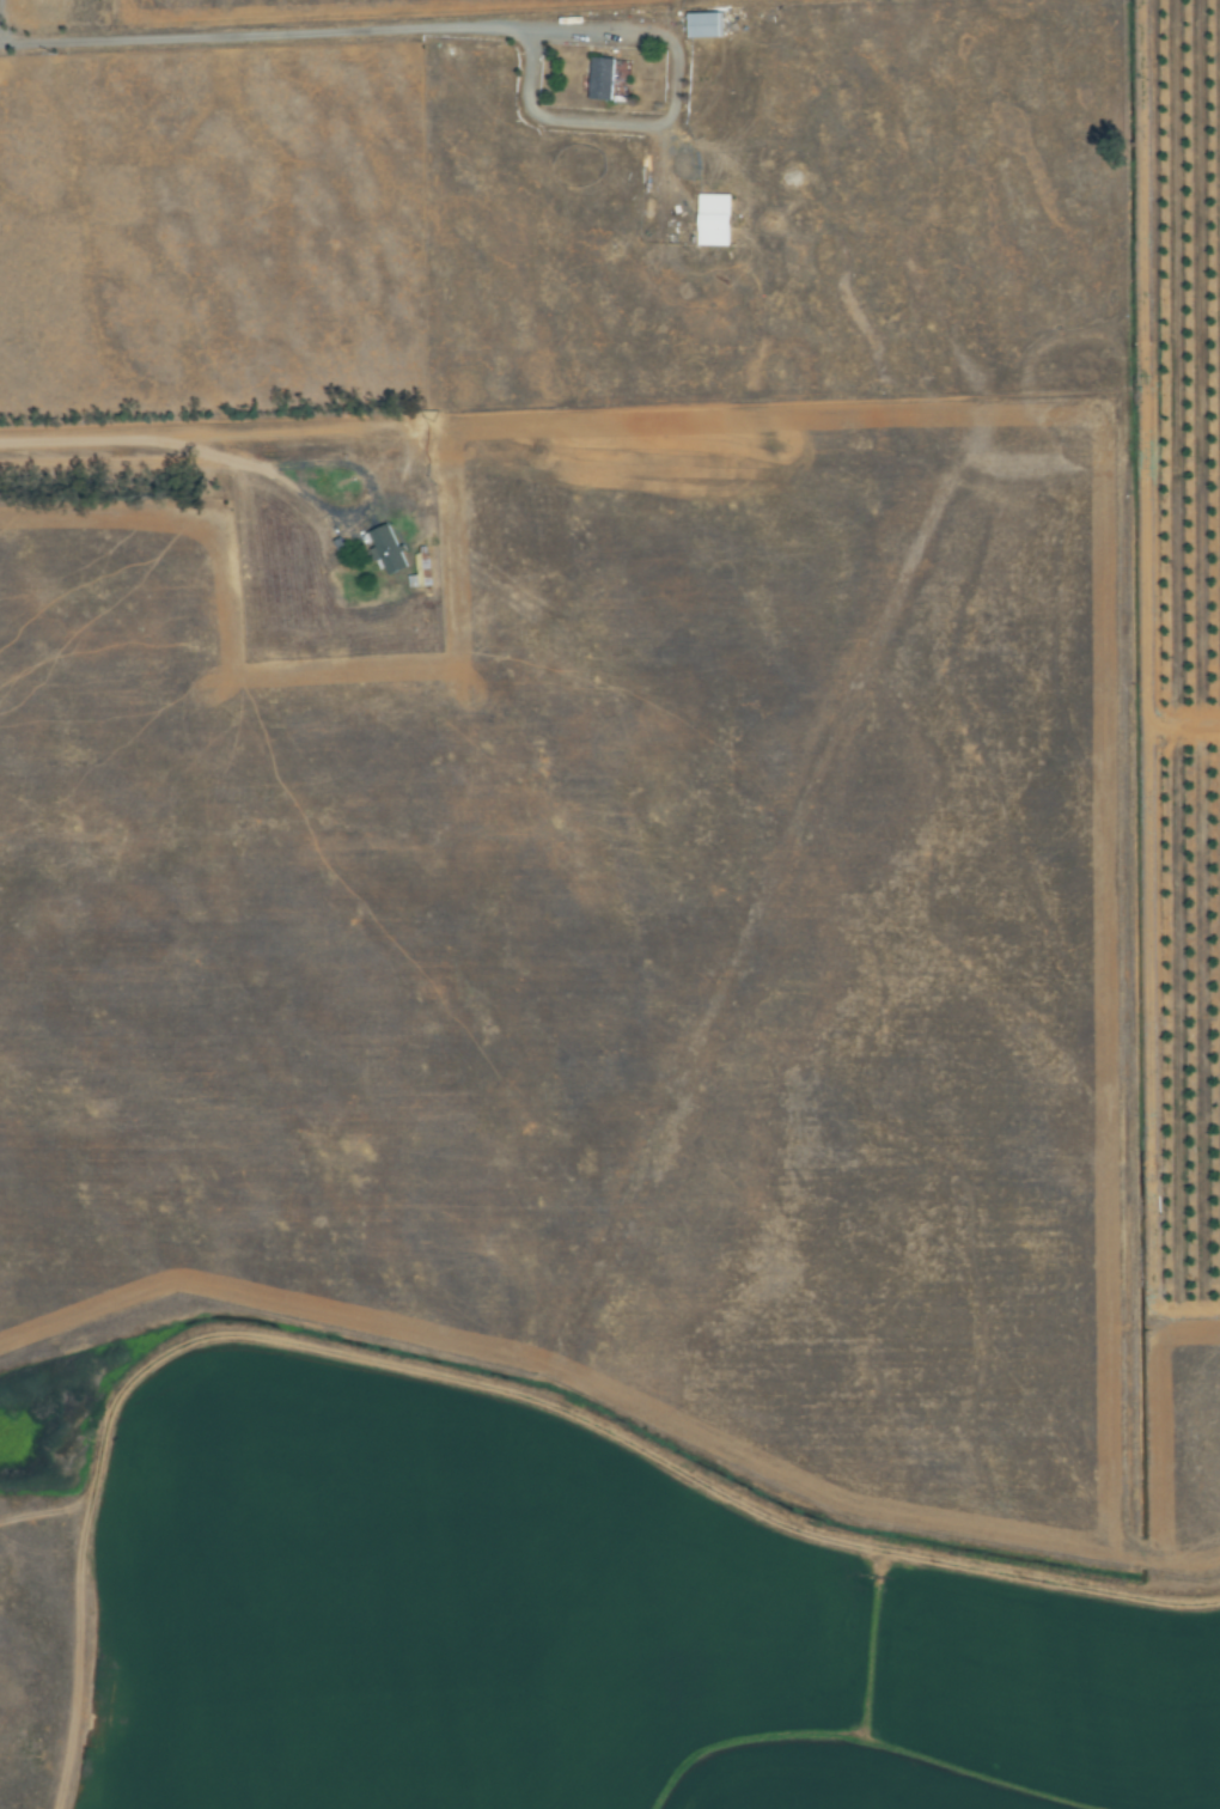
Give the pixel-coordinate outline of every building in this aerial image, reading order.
[(691,39),(723,38),(722,13),(690,14),(691,39)] [(614,60),(592,59),(590,101),(613,102),(614,60)] [(699,247),(731,247),(731,195),(699,195),(699,247)] [(370,533),(377,547),(371,550),(376,562),(382,559),(390,575),(409,567),(389,524),(370,533)] [(432,587),(431,553),(416,554),(417,575),(408,576),(409,588),(432,587)]
